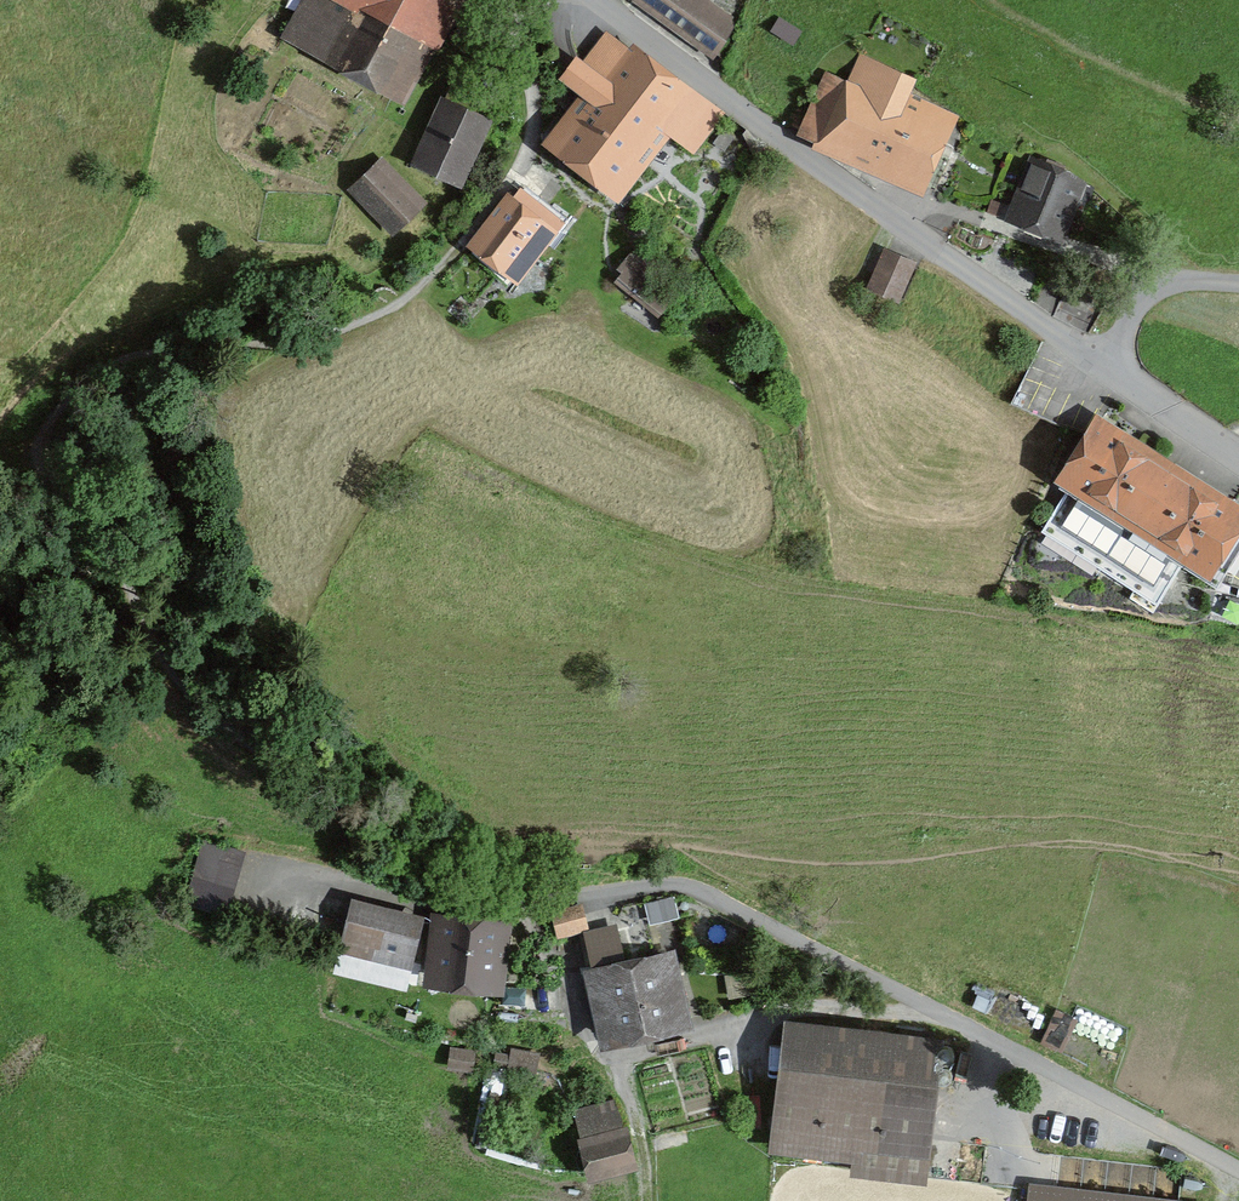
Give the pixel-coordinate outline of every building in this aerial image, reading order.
[(447,0),(292,0),(270,39),(388,105),(447,0)] [(620,4),(703,61),(731,21),(701,0),(622,0),(620,4)] [(689,150),(720,108),(595,16),(539,91),(562,107),(531,149),(600,200),(656,125),(689,150)] [(768,19),(756,38),(782,54),(794,36),(768,19)] [(908,201),(945,123),(897,100),(903,87),(848,61),(804,151),(908,201)] [(451,189),(475,123),(422,103),(398,170),(451,189)] [(373,238),(412,202),(371,158),(332,193),(373,238)] [(1047,250),(1072,190),(1018,168),(993,228),(1047,250)] [(501,293),(553,222),(511,191),(459,263),(501,293)] [(626,245),(603,273),(624,290),(619,296),(648,320),(668,296),(646,277),(653,268),(626,245)] [(883,311),(904,268),(871,253),(851,296),(883,311)] [(1058,287),(1051,303),(1076,315),(1084,299),(1058,287)] [(1181,596),(1230,523),(1080,422),(1030,495),(1181,596)] [(205,835),(187,898),(227,910),(245,846),(205,835)] [(676,891),(647,898),(653,920),(682,913),(676,891)] [(403,925),(337,908),(324,959),(390,975),(403,925)] [(571,909),(540,917),(546,942),(577,934),(571,909)] [(492,933),(419,926),(413,994),(486,1000),(492,933)] [(659,959),(571,978),(588,1053),(676,1034),(659,959)] [(914,1050),(771,1037),(760,1156),(839,1163),(838,1175),(902,1181),(914,1050)] [(602,1107),(565,1118),(573,1147),(562,1150),(571,1181),(619,1167),(602,1107)] [(1207,1196),(1030,1180),(1028,1200),(1206,1200),(1207,1196)]
